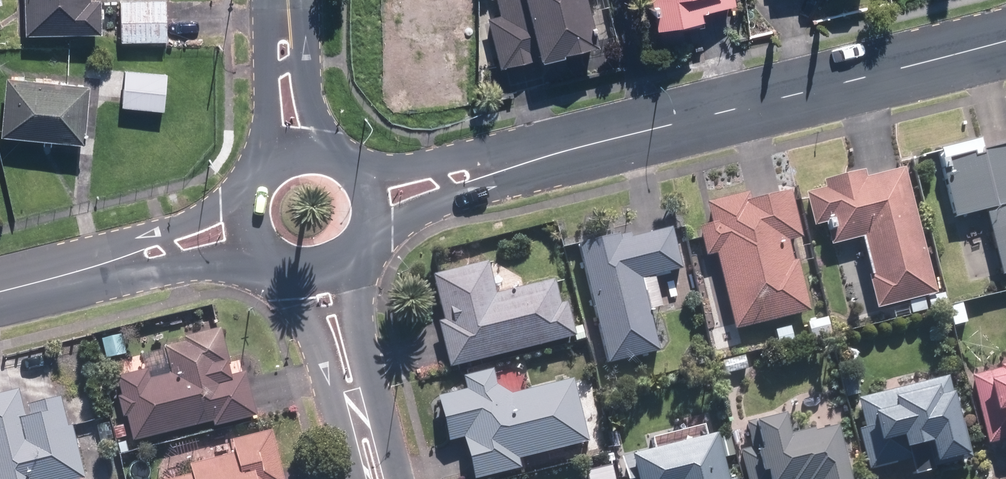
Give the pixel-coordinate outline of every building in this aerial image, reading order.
[(33,32),(108,29),(108,32),(126,32),(126,38),(172,37),(170,0),(148,0),(125,1),(125,3),(104,3),(104,0),(32,0),(33,32)] [(586,0),(504,0),(507,14),(496,17),(509,68),(540,60),(540,62),(598,48),(586,0)] [(661,32),(704,24),(702,14),(742,7),(741,0),(655,0),(661,32)] [(131,69),(127,105),(168,109),(171,73),(131,69)] [(94,83),(14,76),(9,132),(89,139),(94,83)] [(944,155),(958,213),(992,205),(1005,265),(1005,140),(944,155)] [(936,287),(906,166),(866,176),(865,170),(831,179),(832,185),(812,189),(820,221),(833,218),(838,239),(869,231),(879,272),(874,273),(881,301),(936,287)] [(751,191),(713,200),(719,225),(706,228),(711,249),(724,247),(741,322),(811,306),(800,258),(797,259),(793,238),(804,235),(793,190),(753,199),(751,191)] [(632,228),(583,240),(614,359),(662,347),(643,274),(684,264),(674,225),(633,235),(632,228)] [(443,320),(453,363),(577,333),(569,302),(564,303),(558,278),(497,292),(490,264),(439,277),(449,318),(443,320)] [(122,376),(138,438),(257,408),(248,370),(235,373),(224,327),(189,336),(190,340),(170,345),(176,372),(153,377),(151,368),(122,376)] [(977,375),(993,441),(1005,437),(1005,368),(977,375)] [(473,389),(447,396),(457,438),(466,436),(475,473),(523,461),(522,454),(592,437),(577,376),(514,392),(511,380),(499,383),(495,369),(470,375),(473,389)] [(951,374),(863,397),(871,425),(865,427),(875,466),(917,456),(920,470),(940,465),(938,455),(973,446),(959,390),(955,391),(951,374)] [(0,396),(0,478),(74,478),(87,476),(75,423),(71,424),(64,394),(33,402),(35,413),(28,415),(22,391),(0,396)] [(752,478),(793,478),(826,471),(828,478),(857,478),(842,421),(796,432),(791,411),(751,421),(757,446),(744,449),(752,478)] [(273,428),(237,438),(241,451),(196,463),(198,472),(173,478),(287,478),(273,428)] [(628,453),(635,478),(732,478),(720,430),(628,453)]
